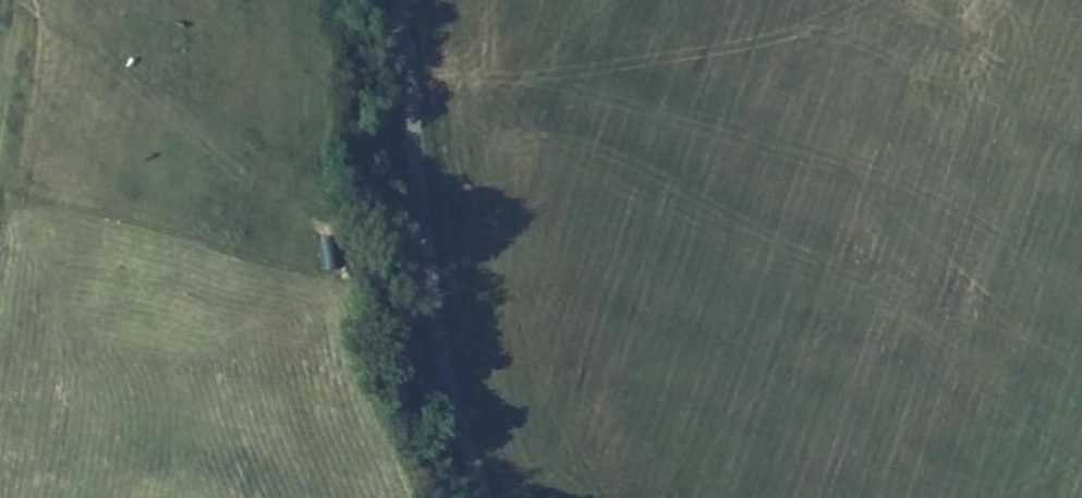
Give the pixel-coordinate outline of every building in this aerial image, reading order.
[(319,274),(337,272),(332,237),(315,239),(319,274)]
